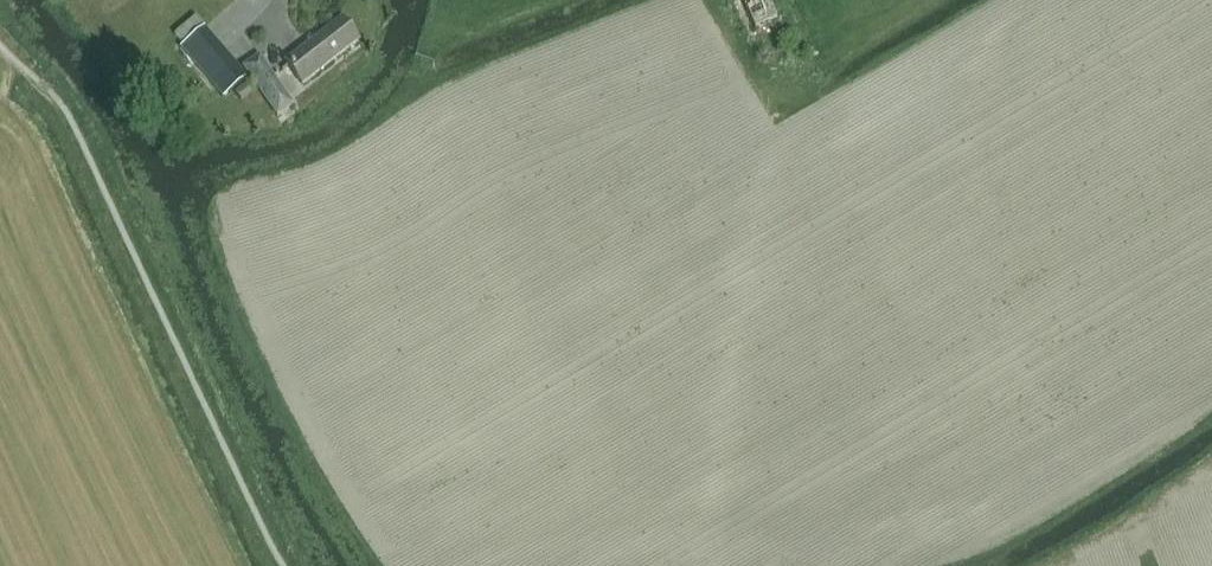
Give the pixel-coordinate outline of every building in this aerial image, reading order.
[(302,85),(358,41),(341,19),(285,62),(302,85)] [(204,26),(180,48),(199,70),(223,48),(204,26)] [(277,116),(293,105),(259,56),(243,66),(277,116)] [(238,97),(252,88),(246,79),(232,88),(238,97)]
